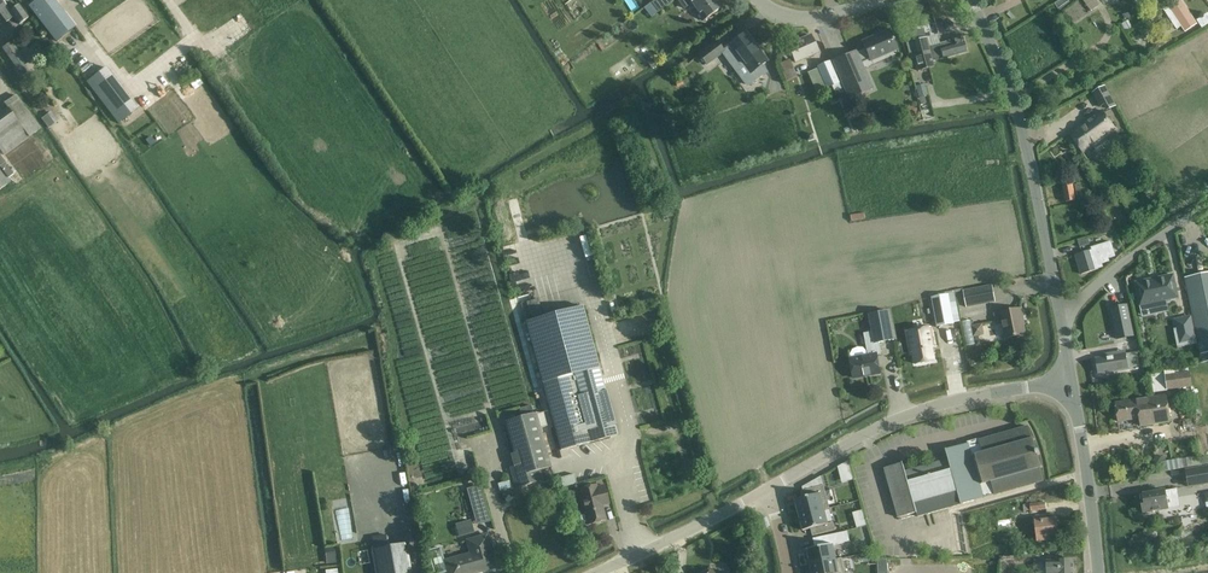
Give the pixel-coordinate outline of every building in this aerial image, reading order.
[(19,25),(29,18),(19,4),(10,11),(7,6),(2,0),(0,0),(0,14),(6,22),(13,18),(19,25)] [(31,4),(29,6),(56,42),(75,27),(55,1),(55,0),(28,0),(31,4)] [(644,8),(651,18),(658,12),(667,5),(674,0),(654,0),(651,2),(644,8)] [(684,8),(691,3),(704,20),(711,15),(721,8),(715,0),(678,0),(684,8)] [(1058,9),(1070,2),(1069,0),(1059,0),(1055,3),(1058,9)] [(1186,31),(1196,24),(1181,0),(1180,0),(1170,6),(1164,10),(1177,29),(1183,25),(1186,31)] [(901,4),(894,6),(897,17),(904,15),(901,4)] [(1147,16),(1152,23),(1163,17),(1158,9),(1147,16)] [(1207,23),(1207,13),(1207,12),(1197,20),(1202,27),(1207,23)] [(935,21),(926,23),(928,34),(937,33),(935,21)] [(862,42),(866,51),(858,55),(856,52),(833,62),(848,98),(872,88),(863,68),(873,64),(871,60),(897,49),(889,30),(862,42)] [(725,53),(723,55),(747,87),(767,72),(762,65),(767,61),(746,32),(736,39),(728,45),(723,49),(725,53)] [(818,53),(810,35),(788,45),(796,63),(818,53)] [(938,44),(943,58),(943,59),(966,52),(962,36),(951,39),(952,40),(938,44)] [(932,61),(943,58),(938,44),(928,47),(926,38),(925,38),(925,37),(914,40),(914,41),(907,43),(911,59),(915,57),(919,70),(934,66),(932,61)] [(717,41),(698,56),(707,67),(723,55),(725,53),(723,49),(717,41)] [(1,49),(22,81),(33,74),(11,42),(1,49)] [(648,61),(647,62),(651,69),(656,65),(652,59),(648,61)] [(781,63),(784,72),(783,72),(787,81),(797,77),(789,59),(781,63)] [(828,64),(818,68),(826,88),(837,83),(828,64)] [(107,67),(88,81),(119,124),(138,108),(107,67)] [(808,73),(816,93),(826,89),(817,69),(808,73)] [(925,84),(916,86),(919,97),(927,95),(925,84)] [(1106,88),(1094,94),(1101,107),(1106,104),(1109,110),(1116,107),(1106,88)] [(8,109),(0,115),(0,149),(4,155),(28,138),(41,129),(17,95),(5,104),(8,109)] [(906,106),(904,117),(915,119),(917,109),(906,106)] [(1070,134),(1083,153),(1116,130),(1103,111),(1070,134)] [(42,119),(48,128),(58,121),(51,112),(42,119)] [(811,133),(805,135),(808,144),(814,142),(811,133)] [(1106,138),(1094,147),(1098,153),(1111,145),(1106,138)] [(0,197),(10,189),(7,185),(10,183),(0,170),(0,196),(0,197)] [(1063,187),(1066,202),(1075,201),(1073,185),(1063,187)] [(1081,185),(1075,186),(1076,195),(1083,193),(1081,185)] [(1088,239),(1078,242),(1080,247),(1090,244),(1088,239)] [(1087,252),(1076,255),(1081,274),(1098,269),(1104,268),(1103,264),(1110,262),(1109,259),(1116,257),(1111,241),(1091,247),(1092,250),(1087,252)] [(1186,278),(1201,354),(1207,352),(1207,273),(1186,278)] [(1180,299),(1175,275),(1135,283),(1140,307),(1180,299)] [(965,291),(968,307),(996,302),(992,286),(965,291)] [(939,296),(931,297),(931,298),(937,327),(955,324),(952,308),(957,307),(955,293),(954,292),(948,294),(949,294),(939,296)] [(1127,304),(1111,308),(1117,340),(1134,337),(1127,304)] [(583,307),(529,322),(541,365),(546,383),(564,450),(592,443),(622,435),(621,429),(634,426),(622,378),(593,386),(588,370),(600,367),(583,307)] [(1021,309),(994,314),(996,324),(1003,322),(1006,338),(1025,334),(1022,319),(1023,319),(1021,309)] [(854,378),(881,373),(877,356),(882,355),(880,344),(895,341),(889,311),(869,315),(872,333),(865,334),(868,356),(867,356),(867,351),(863,348),(858,348),(853,350),(851,354),(852,359),(850,360),(854,378)] [(1191,315),(1174,319),(1175,328),(1177,328),(1180,344),(1196,341),(1191,315)] [(838,321),(831,328),(838,336),(845,329),(838,321)] [(983,324),(972,326),(974,337),(985,335),(983,324)] [(931,328),(908,332),(912,352),(914,352),(916,364),(935,360),(932,347),(935,347),(931,328)] [(611,334),(615,348),(625,345),(621,331),(611,334)] [(1125,354),(1096,359),(1099,373),(1124,369),(1125,371),(1128,371),(1128,368),(1137,367),(1135,353),(1126,354),(1125,354)] [(1145,364),(1155,368),(1158,358),(1148,355),(1145,364)] [(1165,375),(1165,374),(1151,376),(1153,392),(1193,386),(1191,372),(1165,375)] [(1139,418),(1141,426),(1170,422),(1167,396),(1115,403),(1118,421),(1139,418)] [(543,413),(506,423),(519,470),(511,472),(515,488),(542,480),(539,470),(551,467),(540,428),(547,426),(543,413)] [(553,426),(541,429),(555,479),(560,477),(563,488),(577,484),(574,474),(591,469),(585,450),(562,456),(553,426)] [(1031,435),(1029,426),(980,440),(980,439),(967,442),(968,444),(946,450),(948,459),(906,472),(903,463),(884,468),(898,518),(917,512),(918,516),(933,512),(983,497),(995,494),(995,495),(1045,481),(1032,435),(1031,435)] [(838,463),(841,482),(853,480),(850,461),(838,463)] [(1187,467),(1189,486),(1207,483),(1207,463),(1187,467)] [(550,470),(542,473),(543,477),(547,480),(552,478),(550,470)] [(588,525),(606,520),(601,501),(608,499),(604,488),(599,489),(598,485),(582,490),(586,505),(582,506),(588,525)] [(803,499),(796,501),(800,515),(824,509),(829,508),(823,486),(812,489),(801,492),(803,499)] [(1177,488),(1152,493),(1140,495),(1143,513),(1155,511),(1168,508),(1167,499),(1178,496),(1177,488)] [(1024,511),(1031,511),(1046,508),(1045,502),(1038,503),(1037,499),(1030,500),(1030,504),(1023,505),(1024,511)] [(824,509),(800,515),(804,530),(811,528),(813,535),(834,529),(832,522),(828,523),(826,516),(824,509)] [(1036,520),(1035,520),(1037,542),(1049,541),(1049,543),(1059,542),(1057,519),(1047,520),(1047,515),(1036,516),(1036,520)] [(470,520),(455,524),(459,537),(474,533),(470,520)] [(1010,520),(998,521),(999,528),(1011,527),(1010,520)] [(815,548),(809,549),(812,564),(836,560),(833,545),(843,543),(841,532),(813,538),(815,548)] [(430,552),(437,572),(439,572),(447,570),(447,572),(448,572),(477,572),(495,568),(492,556),(487,537),(469,541),(472,554),(445,562),(440,549),(430,552)] [(406,544),(372,550),(376,572),(411,572),(406,544)] [(336,553),(325,553),(326,565),(336,564),(336,553)] [(812,564),(813,572),(844,572),(843,566),(841,559),(836,560),(812,564)] [(1073,560),(1049,561),(1049,572),(1074,572),(1073,560)]
